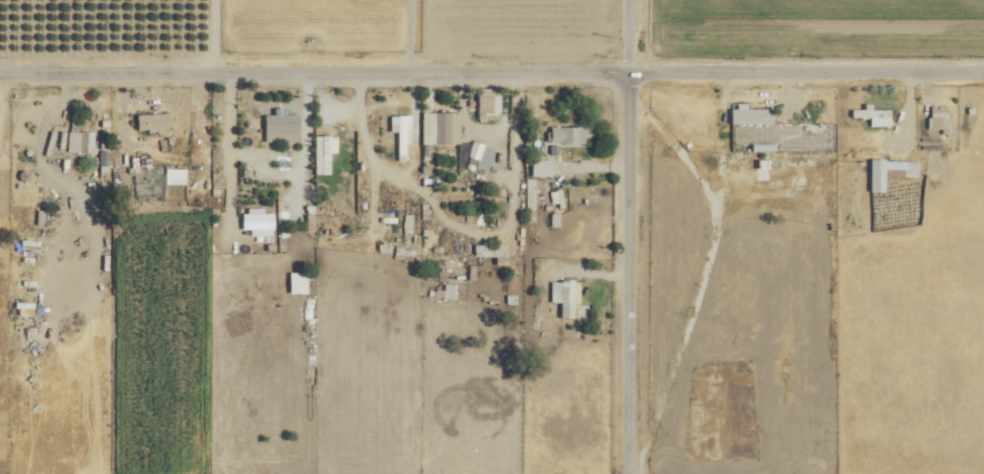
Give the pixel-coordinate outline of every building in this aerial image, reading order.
[(887,108),(868,107),(868,102),(860,102),(860,108),(852,107),(852,115),(867,115),(867,124),(887,125),(887,108)] [(300,113),(287,113),(286,106),(276,106),(276,113),(266,114),(267,141),(301,140),(300,113)] [(461,111),(423,111),(422,142),(461,143),(461,111)] [(136,113),(137,129),(171,128),(171,112),(136,113)] [(412,114),(391,114),(392,131),(396,130),(397,151),(407,151),(407,142),(413,142),(412,114)] [(550,125),(550,142),(588,143),(588,126),(550,125)] [(87,150),(87,142),(86,142),(86,130),(68,130),(68,150),(87,150)] [(316,172),(332,172),(331,151),(339,151),(338,134),(315,135),(316,172)] [(468,156),(479,158),(477,166),(489,169),(495,146),(473,140),(468,156)] [(916,160),(881,159),(881,157),(869,157),(868,173),(882,173),(882,174),(915,175),(916,160)] [(553,175),(553,158),(532,158),(531,175),(553,175)] [(244,212),(244,231),(275,232),(275,212),(244,212)] [(308,272),(291,271),(291,292),(308,292),(308,272)]
